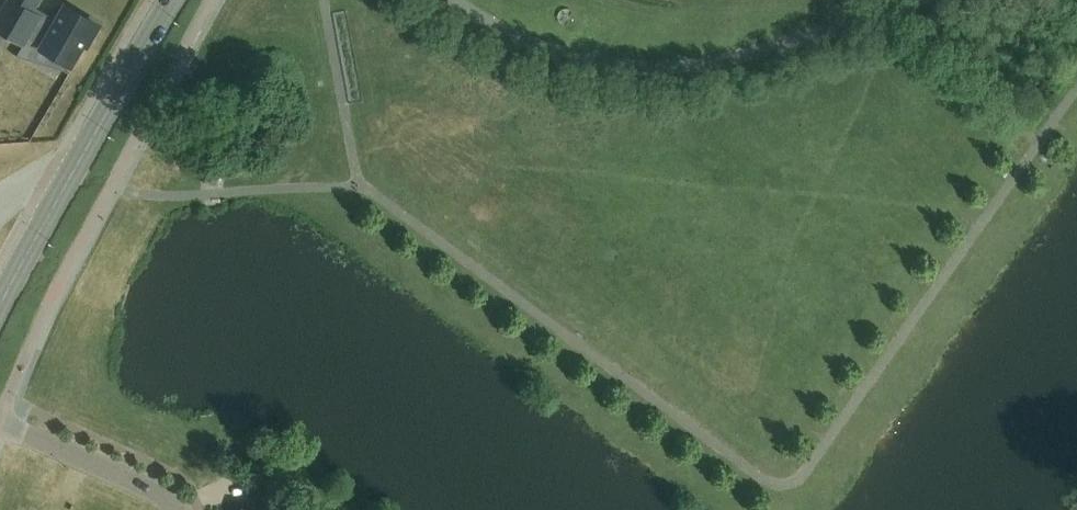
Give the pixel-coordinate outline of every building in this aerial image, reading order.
[(0,14),(0,42),(5,35),(23,47),(42,16),(34,11),(41,0),(9,0),(0,14)] [(97,26),(65,8),(57,21),(52,18),(47,27),(43,25),(37,35),(46,40),(41,48),(71,64),(83,43),(86,45),(97,26)] [(219,174),(206,172),(204,184),(218,185),(219,174)] [(267,490),(252,486),(249,498),(264,502),(267,490)] [(279,495),(271,506),(274,508),(273,509),(298,509),(279,495)]
